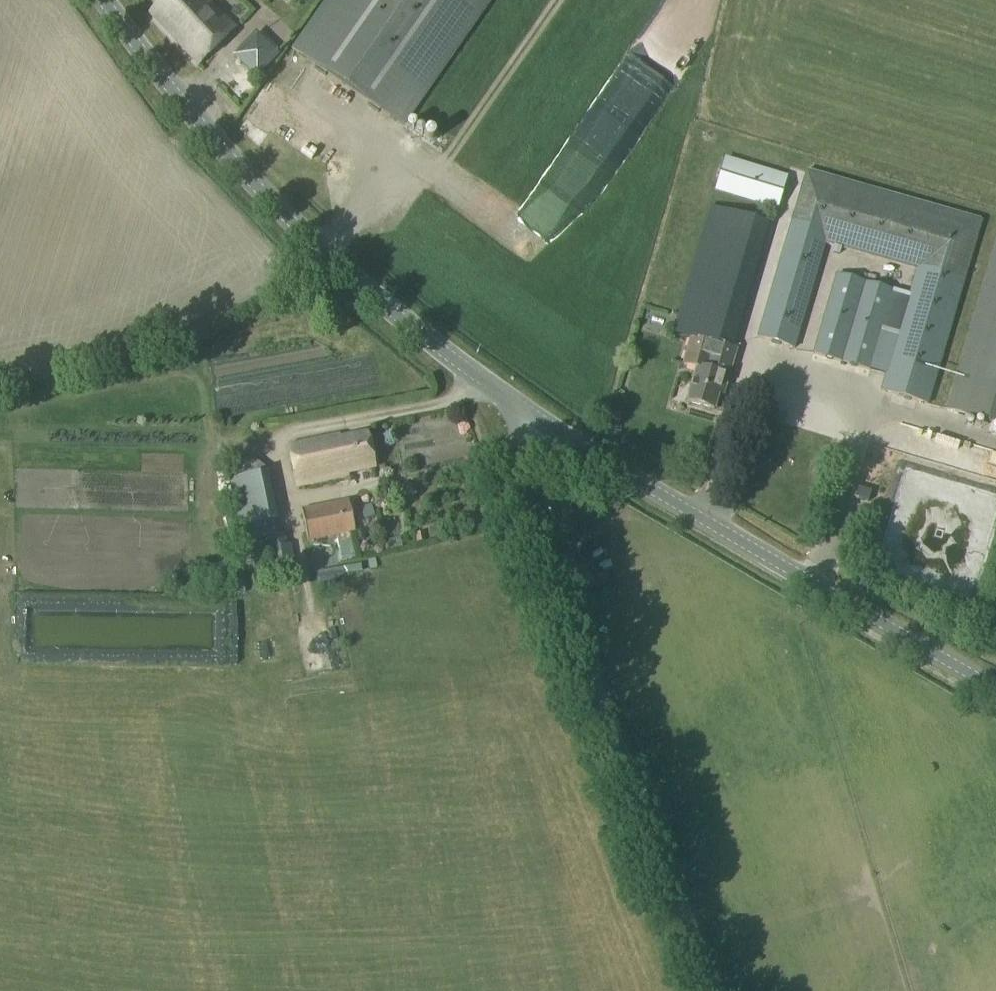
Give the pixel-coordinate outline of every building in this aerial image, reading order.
[(148,15),(199,65),(235,28),(206,0),(163,0),(148,15)] [(294,51),(402,126),(489,0),(330,0),(294,51)] [(256,32),(233,57),(257,80),(280,56),(256,32)] [(724,158),(714,191),(779,211),(789,177),(754,167),(755,161),(739,156),(737,162),(724,158)] [(806,171),(758,338),(794,348),(825,245),(917,271),(881,391),(927,405),(981,222),(806,171)] [(710,208),(680,316),(698,321),(698,320),(734,330),(764,224),(710,208)] [(946,410),(995,425),(995,240),(946,410)] [(837,275),(813,354),(869,371),(893,291),(837,275)] [(692,338),(684,365),(697,369),(705,371),(709,358),(732,364),(736,351),(728,349),(734,330),(698,320),(698,321),(693,339),(692,338)] [(697,369),(688,403),(715,410),(719,396),(723,398),(732,364),(709,358),(705,371),(697,369)] [(338,437),(289,446),(297,489),(348,479),(347,476),(375,470),(368,433),(338,438),(338,437)] [(267,474),(234,480),(245,541),(274,535),(271,523),(277,523),(267,474)] [(855,498),(868,501),(870,493),(857,490),(855,498)] [(348,500),(301,510),(308,543),(355,533),(348,500)] [(361,507),(364,517),(373,515),(370,505),(361,507)] [(289,547),(269,549),(274,578),(293,575),(289,547)] [(231,581),(233,593),(243,592),(242,580),(231,581)]
